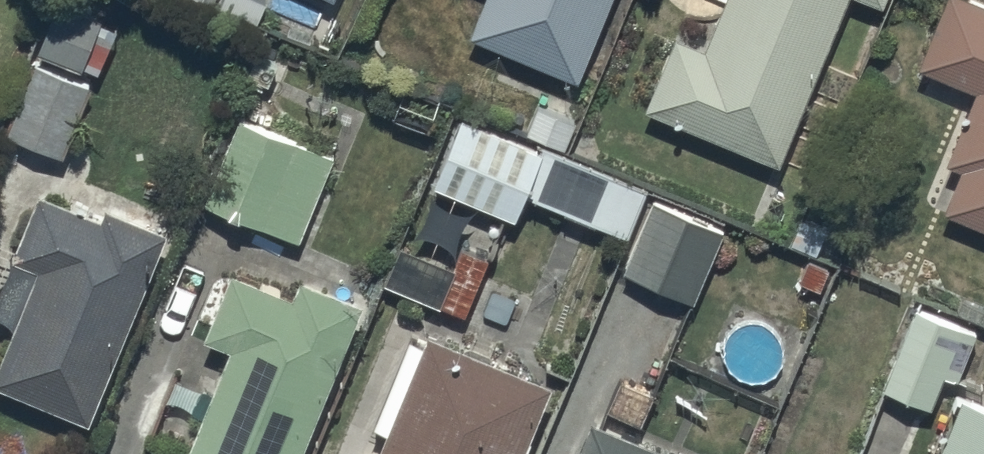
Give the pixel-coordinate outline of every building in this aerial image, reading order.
[(83,54),(101,8),(82,0),(56,0),(41,37),(83,54)] [(578,66),(585,70),(615,0),(482,0),(472,24),(578,66)] [(648,97),(781,152),(845,0),(723,0),(706,40),(677,28),(648,97)] [(919,53),(977,77),(946,151),(962,157),(944,202),(983,218),(983,0),(941,0),(919,53)] [(89,76),(38,55),(9,124),(61,145),(89,76)] [(240,108),(207,191),(299,231),(335,149),(240,108)] [(465,110),(437,173),(515,204),(523,182),(628,223),(645,180),(465,110)] [(12,246),(40,258),(0,351),(0,371),(90,409),(169,222),(108,196),(103,208),(42,182),(12,246)] [(654,193),(623,259),(696,291),(725,223),(654,193)] [(404,233),(387,271),(464,304),(487,251),(464,241),(457,257),(404,233)] [(207,324),(233,334),(190,446),(211,453),(297,453),(363,292),(302,267),(294,285),(235,260),(207,324)] [(347,453),(518,453),(552,371),(431,321),(426,332),(410,326),(374,412),(390,419),(384,433),(360,423),(347,453)] [(961,385),(932,453),(983,453),(983,394),(961,385)] [(572,453),(705,453),(592,407),(572,453)]
